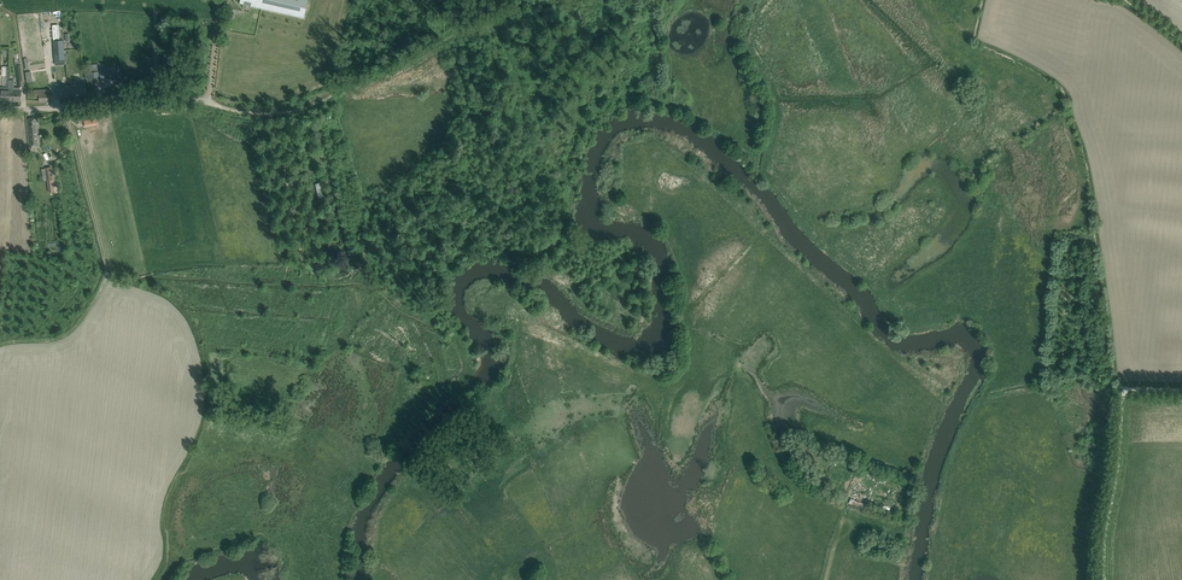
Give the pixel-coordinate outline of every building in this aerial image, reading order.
[(240,3),(295,16),(296,13),(303,15),(306,0),(241,0),(240,3)] [(65,60),(64,40),(54,41),(56,60),(65,60)] [(51,73),(66,71),(66,62),(50,64),(51,73)] [(100,68),(101,79),(115,78),(114,67),(100,68)] [(99,79),(98,72),(98,68),(89,69),(90,80),(99,79)] [(9,81),(9,88),(10,88),(10,91),(12,91),(11,95),(13,95),(13,100),(22,101),(22,92),(20,92),(20,89),(14,89),(15,81),(9,81)] [(68,85),(63,86),(62,83),(56,84),(58,98),(69,97),(68,87),(68,85)] [(68,87),(69,97),(87,94),(86,86),(73,88),(73,86),(68,87)] [(1,87),(0,100),(13,100),(13,95),(11,95),(12,91),(10,91),(10,88),(9,88),(9,87),(1,87)] [(49,89),(35,90),(36,98),(39,97),(40,101),(50,101),(50,94),(49,89)] [(38,146),(36,124),(36,118),(28,118),(31,147),(38,146)] [(51,166),(45,167),(49,192),(55,191),(51,166)] [(851,499),(849,503),(865,510),(867,505),(851,499)]
